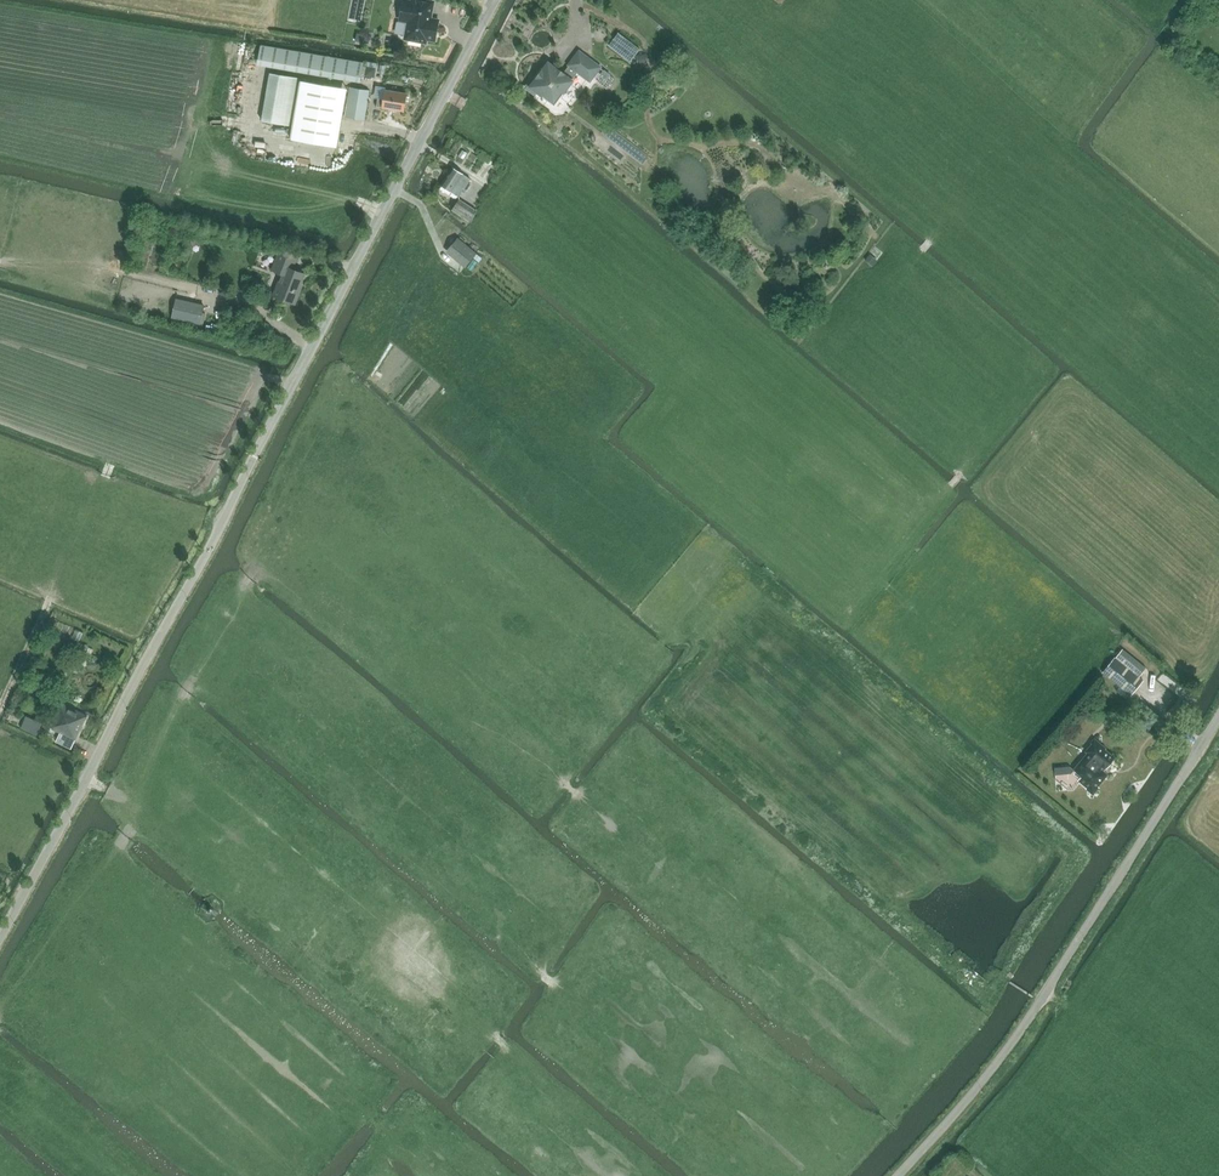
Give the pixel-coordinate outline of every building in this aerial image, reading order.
[(435,40),(438,24),(434,24),(435,20),(430,19),(433,2),(422,0),(413,0),(413,2),(403,0),(399,19),(409,21),(406,38),(409,38),(409,40),(422,43),(422,41),(425,42),(426,38),(435,40)] [(618,32),(608,45),(630,61),(639,48),(618,32)] [(549,64),(536,81),(534,79),(533,78),(526,87),(535,94),(536,94),(535,94),(537,91),(543,96),(543,95),(549,100),(559,99),(563,93),(572,81),(571,80),(578,71),(590,81),(600,68),(580,52),(570,65),(572,67),(565,76),(549,64)] [(367,67),(366,75),(371,76),(374,74),(375,68),(367,67)] [(298,79),(270,74),(262,123),(291,127),(298,79)] [(348,101),(346,116),(365,119),(366,113),(369,90),(350,87),(348,101)] [(385,91),(384,96),(383,100),(378,99),(377,105),(382,106),(404,110),(406,94),(385,91)] [(562,133),(572,132),(570,112),(560,113),(562,133)] [(465,192),(466,190),(464,189),(470,179),(452,167),(441,185),(459,196),(462,191),(465,192)] [(469,221),(476,210),(459,199),(452,210),(469,221)] [(478,252),(459,237),(447,251),(466,267),(478,252)] [(260,257),(272,257),(272,246),(261,246),(260,257)] [(864,259),(872,265),(883,253),(874,246),(864,259)] [(281,273),(273,294),(295,304),(302,286),(300,285),(304,273),(293,269),(298,258),(278,251),(271,270),(281,273)] [(204,305),(176,298),(172,318),(200,324),(204,305)] [(108,455),(104,465),(112,469),(117,458),(108,455)] [(1103,671),(1132,694),(1143,680),(1138,676),(1146,668),(1122,649),(1103,671)] [(71,749),(88,715),(61,702),(51,728),(60,733),(55,742),(71,749)] [(24,720),(20,727),(41,738),(45,730),(24,720)] [(1103,771),(1115,757),(1105,749),(1106,748),(1094,738),(1091,742),(1092,743),(1085,751),(1087,752),(1073,769),(1081,775),(1077,779),(1088,788),(1092,792),(1107,774),(1103,771)]
